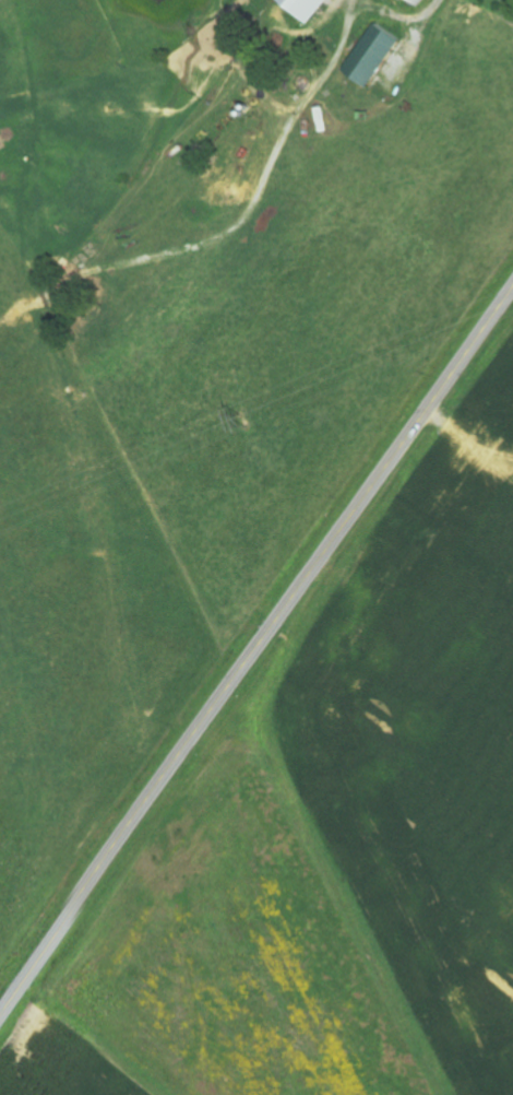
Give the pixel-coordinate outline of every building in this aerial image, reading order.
[(317,25),(337,0),(285,0),(317,25)] [(407,41),(382,24),(350,71),(377,88),(407,41)]
